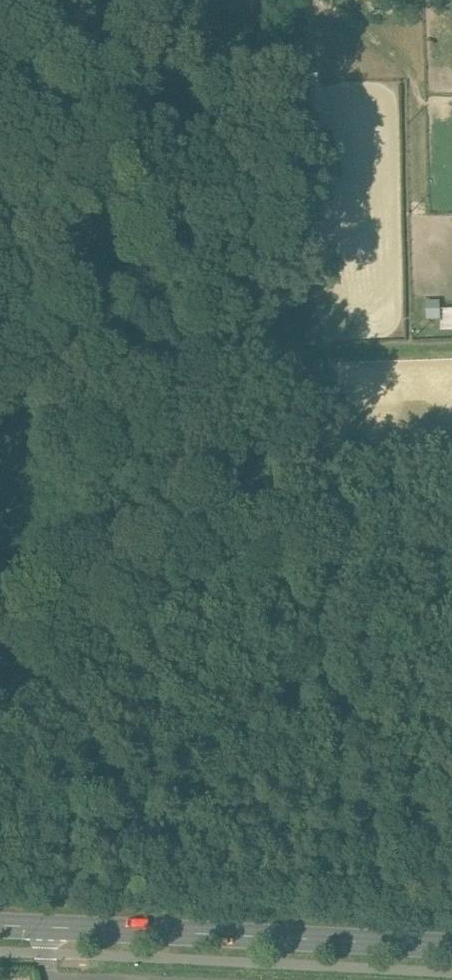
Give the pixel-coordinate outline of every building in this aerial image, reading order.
[(441,318),(443,300),(429,299),(427,317),(441,318)] [(443,307),(443,323),(451,323),(451,307),(443,307)]
